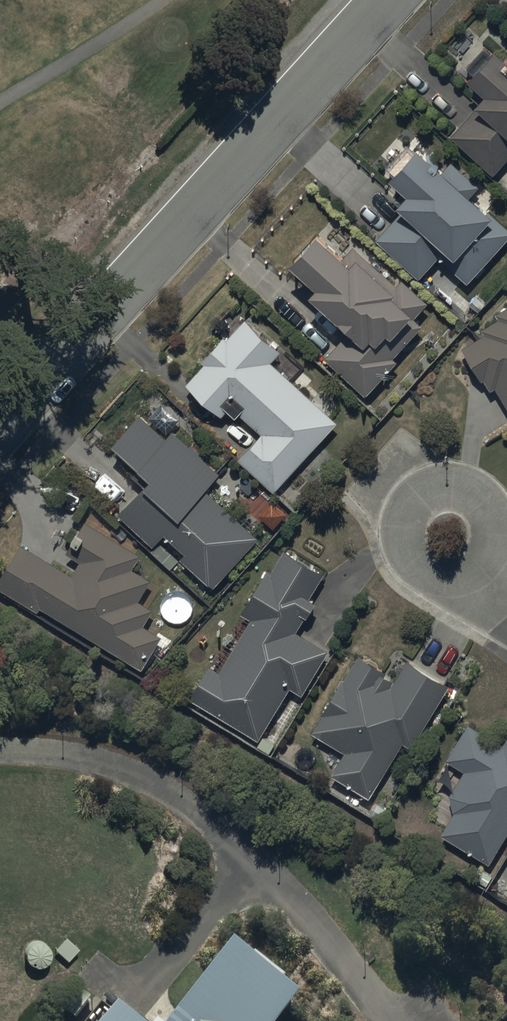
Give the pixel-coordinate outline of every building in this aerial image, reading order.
[(478,104),(450,135),(494,175),(506,160),(506,54),(498,46),(470,78),(480,87),(471,97),(478,104)] [(376,238),(419,279),(440,256),(467,281),(506,238),(506,226),(472,193),(478,186),(450,159),(441,169),(419,147),(391,177),(405,189),(394,201),(403,209),(376,238)] [(318,234),(291,262),(318,287),(311,293),(351,330),(326,357),(367,395),(399,360),(394,355),(423,323),(415,315),(427,301),(402,278),(395,284),(353,245),(343,257),(318,234)] [(494,387),(506,407),(506,308),(498,313),(501,318),(482,329),(485,334),(463,347),(482,379),(484,377),(491,389),(494,387)] [(261,432),(238,459),(274,492),(337,423),(271,363),(280,353),(245,320),(228,339),(224,335),(201,360),(204,363),(187,382),(222,415),(227,410),(235,417),(239,413),(261,432)] [(206,456),(191,443),(189,445),(173,431),(166,438),(141,413),(113,442),(138,466),(135,469),(147,481),(119,513),(153,546),(165,533),(184,552),(180,557),(212,587),(257,538),(207,488),(220,474),(204,458),(206,456)] [(20,542),(0,576),(0,589),(39,611),(41,607),(144,667),(162,637),(144,627),(154,609),(140,601),(151,581),(131,569),(140,554),(86,523),(68,553),(79,560),(72,572),(20,542)] [(209,665),(190,696),(259,739),(290,689),(302,696),(329,652),(296,632),(305,617),(307,618),(317,602),(310,598),(324,574),(285,549),(271,571),(267,569),(241,612),(251,618),(219,671),(209,665)] [(345,750),(331,772),(370,796),(402,743),(411,748),(449,686),(406,660),(394,680),(380,671),(382,668),(359,655),(314,730),(345,750)] [(449,793),(454,813),(441,833),(489,862),(506,833),(506,737),(502,745),(469,724),(446,760),(463,771),(449,793)] [(32,942),(29,944),(29,945),(28,946),(27,947),(27,948),(26,949),(26,950),(25,951),(25,952),(25,953),(25,954),(25,955),(26,957),(26,958),(26,959),(27,960),(27,961),(28,962),(29,962),(29,963),(30,964),(31,965),(32,965),(33,966),(34,966),(35,966),(37,966),(38,967),(39,967),(40,966),(41,966),(42,966),(43,966),(44,965),(45,964),(46,964),(47,963),(48,962),(48,961),(49,961),(50,960),(50,959),(50,958),(51,956),(51,955),(51,954),(51,953),(51,952),(51,951),(50,950),(50,949),(49,948),(49,947),(48,946),(48,945),(47,944),(46,943),(45,943),(44,942),(43,942),(42,941),(41,941),(40,941),(39,941),(37,941),(36,941),(35,941),(34,942),(33,942),(32,942)] [(297,995),(242,952),(186,1020),(276,1020),(297,995)] [(118,1020),(139,1020),(126,1011),(118,1020)]
